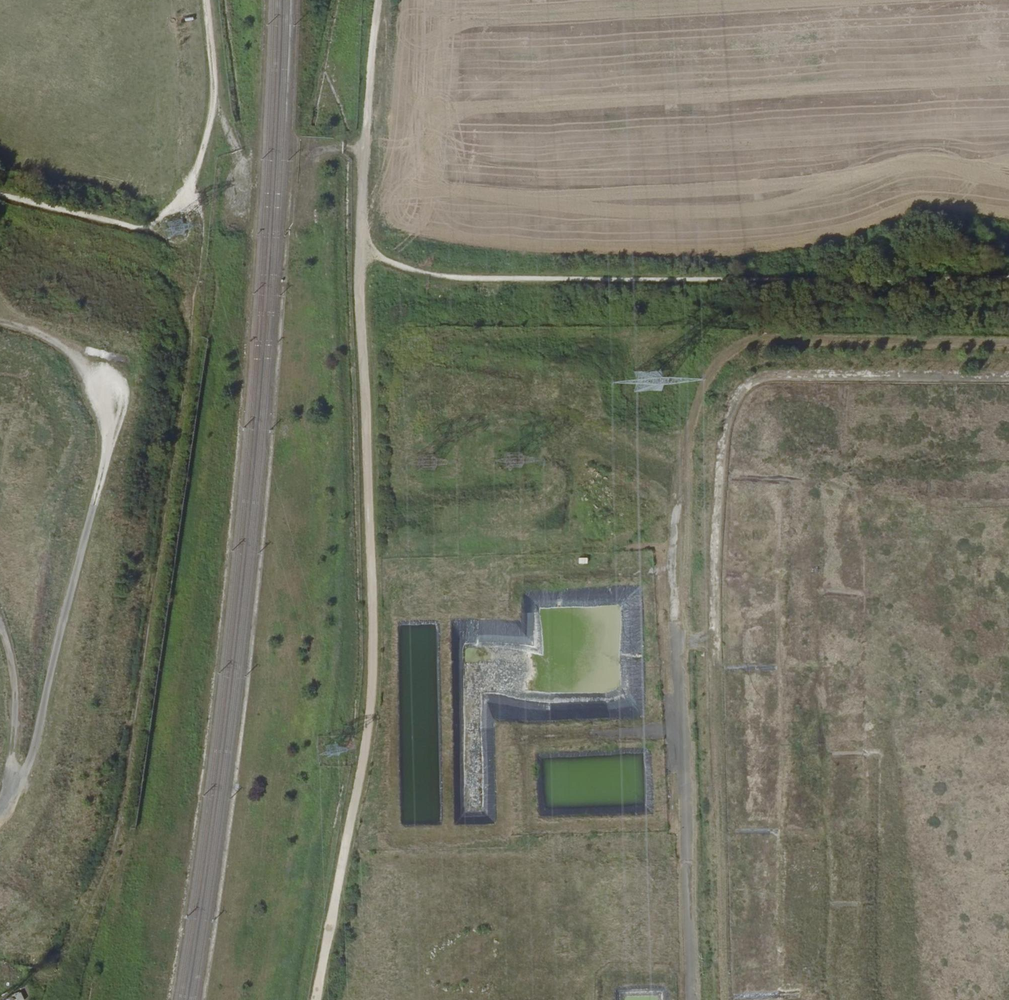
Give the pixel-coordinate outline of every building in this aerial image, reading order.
[(21,991),(14,994),(16,999),(25,999),(21,991)]
